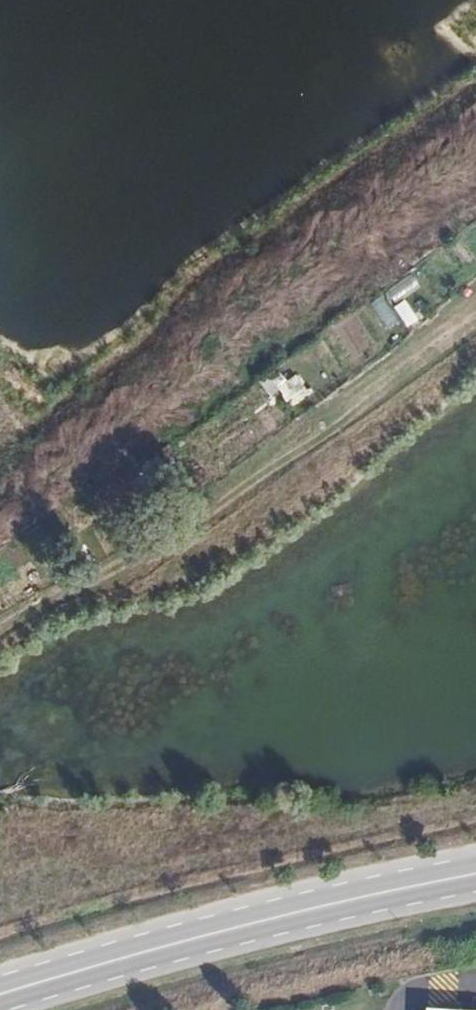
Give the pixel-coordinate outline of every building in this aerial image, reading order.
[(399,303),(421,284),(411,273),(389,293),(399,303)] [(392,334),(404,327),(383,295),(372,303),(392,334)] [(408,327),(421,321),(410,299),(397,305),(408,327)] [(263,383),(272,396),(287,386),(278,373),(263,383)] [(300,376),(281,387),(292,406),(311,395),(300,376)]
